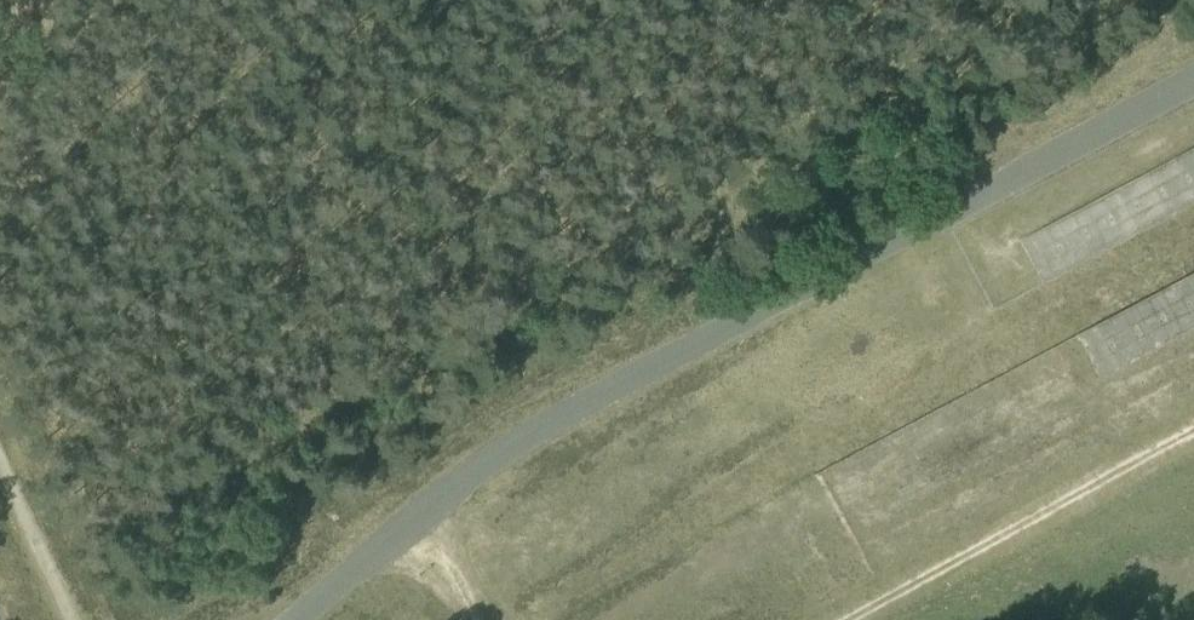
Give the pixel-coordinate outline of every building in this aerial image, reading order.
[(1162,170),(1019,231),(1038,275),(1181,214),(1162,170)]
